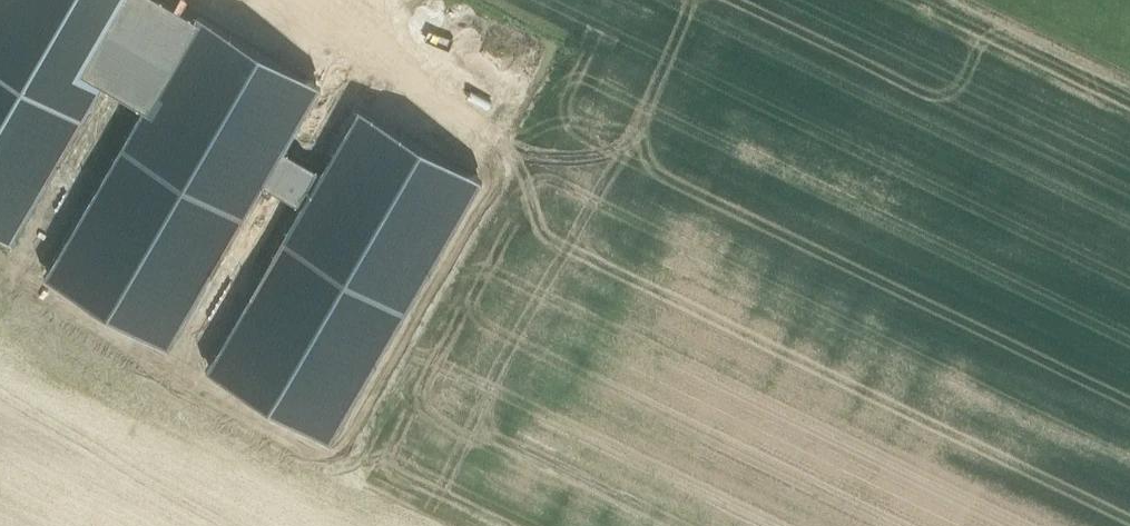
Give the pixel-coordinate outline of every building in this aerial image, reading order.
[(147,0),(0,0),(0,235),(7,239),(147,0)] [(175,0),(147,0),(103,76),(144,99),(46,271),(167,344),(215,266),(257,289),(212,370),(329,440),(484,171),(362,99),(359,107),(314,81),(318,76),(199,6),(194,11),(175,0)]
